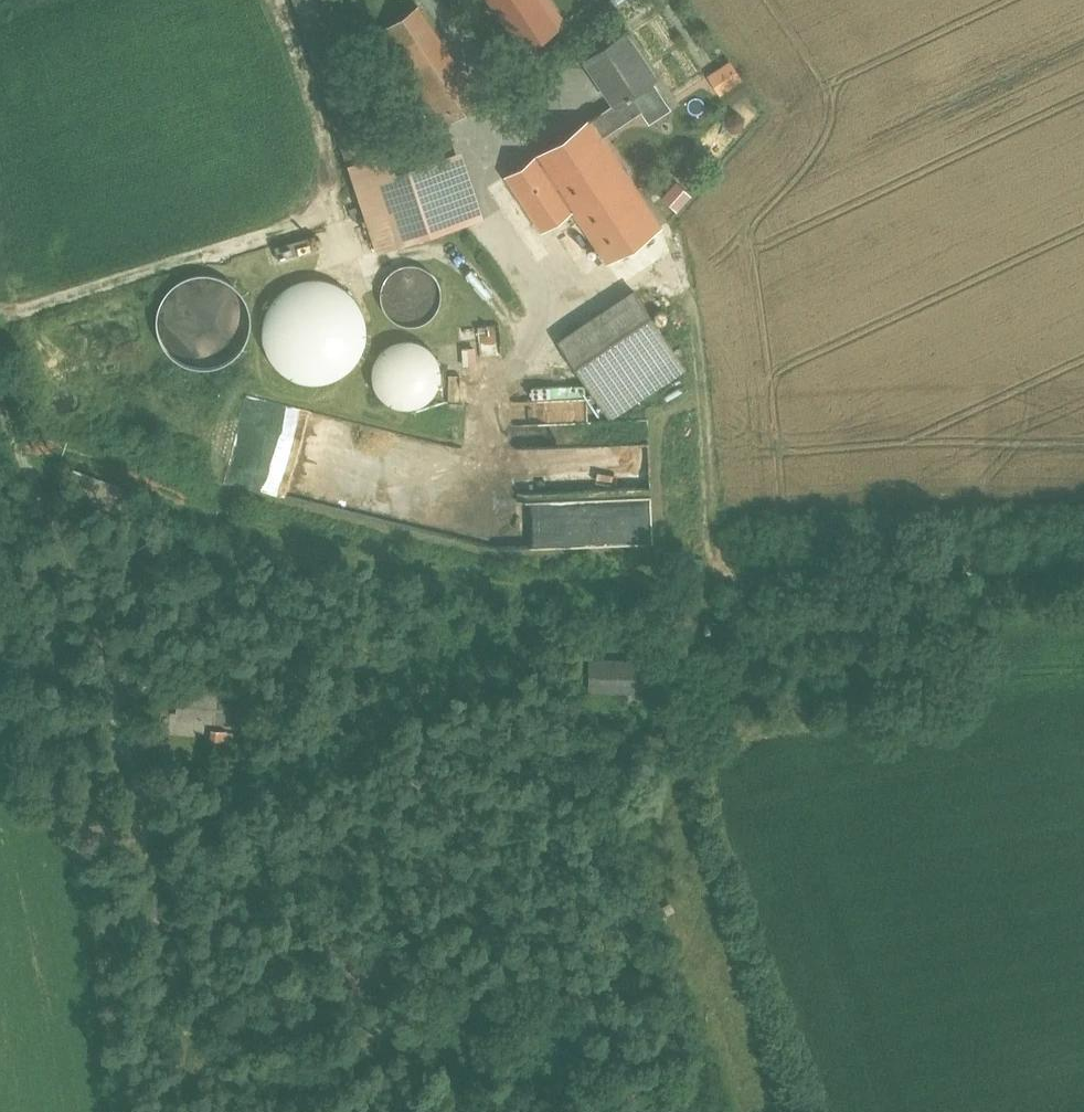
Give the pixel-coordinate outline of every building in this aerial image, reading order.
[(544,33),(563,21),(549,0),(492,0),(514,33),(535,19),(544,33)] [(481,100),(419,5),(380,30),(442,126),(481,100)] [(655,76),(624,30),(587,56),(616,101),(617,102),(632,92),(655,76)] [(616,101),(591,118),(603,136),(643,109),(632,92),(617,102),(616,101)] [(590,117),(506,174),(543,230),(573,209),(628,173),(603,136),(591,118),(590,117)] [(442,156),(397,172),(390,150),(385,152),(350,164),(379,250),(464,221),(442,156)] [(628,173),(573,209),(609,260),(663,224),(628,173)] [(440,305),(442,293),(440,282),(433,272),(423,265),(411,263),(399,266),(389,273),(383,283),(381,295),(383,306),(390,316),(400,323),(412,325),(424,322),(434,315),(440,305)] [(166,348),(176,358),(187,364),(200,367),(212,366),(224,362),(235,355),(243,346),(249,331),(250,315),(246,300),(237,287),(224,278),(208,274),(192,275),(178,282),(166,293),(159,306),(157,320),(159,335),(166,348)] [(273,361),(286,374),(302,381),(320,383),(338,379),(353,368),(364,353),(369,336),(367,318),(359,301),(347,288),(330,280),(312,278),(294,283),(279,293),(269,308),(264,326),(265,344),(273,361)] [(635,290),(560,340),(610,416),(685,366),(635,290)] [(439,385),(441,371),(438,358),(431,347),(419,340),(406,338),(393,341),(382,348),(375,360),(372,373),(375,386),(383,397),(394,404),(407,407),(421,404),(432,396),(439,385)] [(474,347),(464,348),(465,364),(476,363),(474,347)] [(635,660),(591,659),(591,687),(626,688),(627,674),(635,674),(635,660)] [(141,684),(125,686),(128,702),(144,699),(141,684)] [(237,693),(182,689),(180,715),(235,720),(237,693)] [(234,731),(214,729),(213,745),(233,747),(234,731)]
